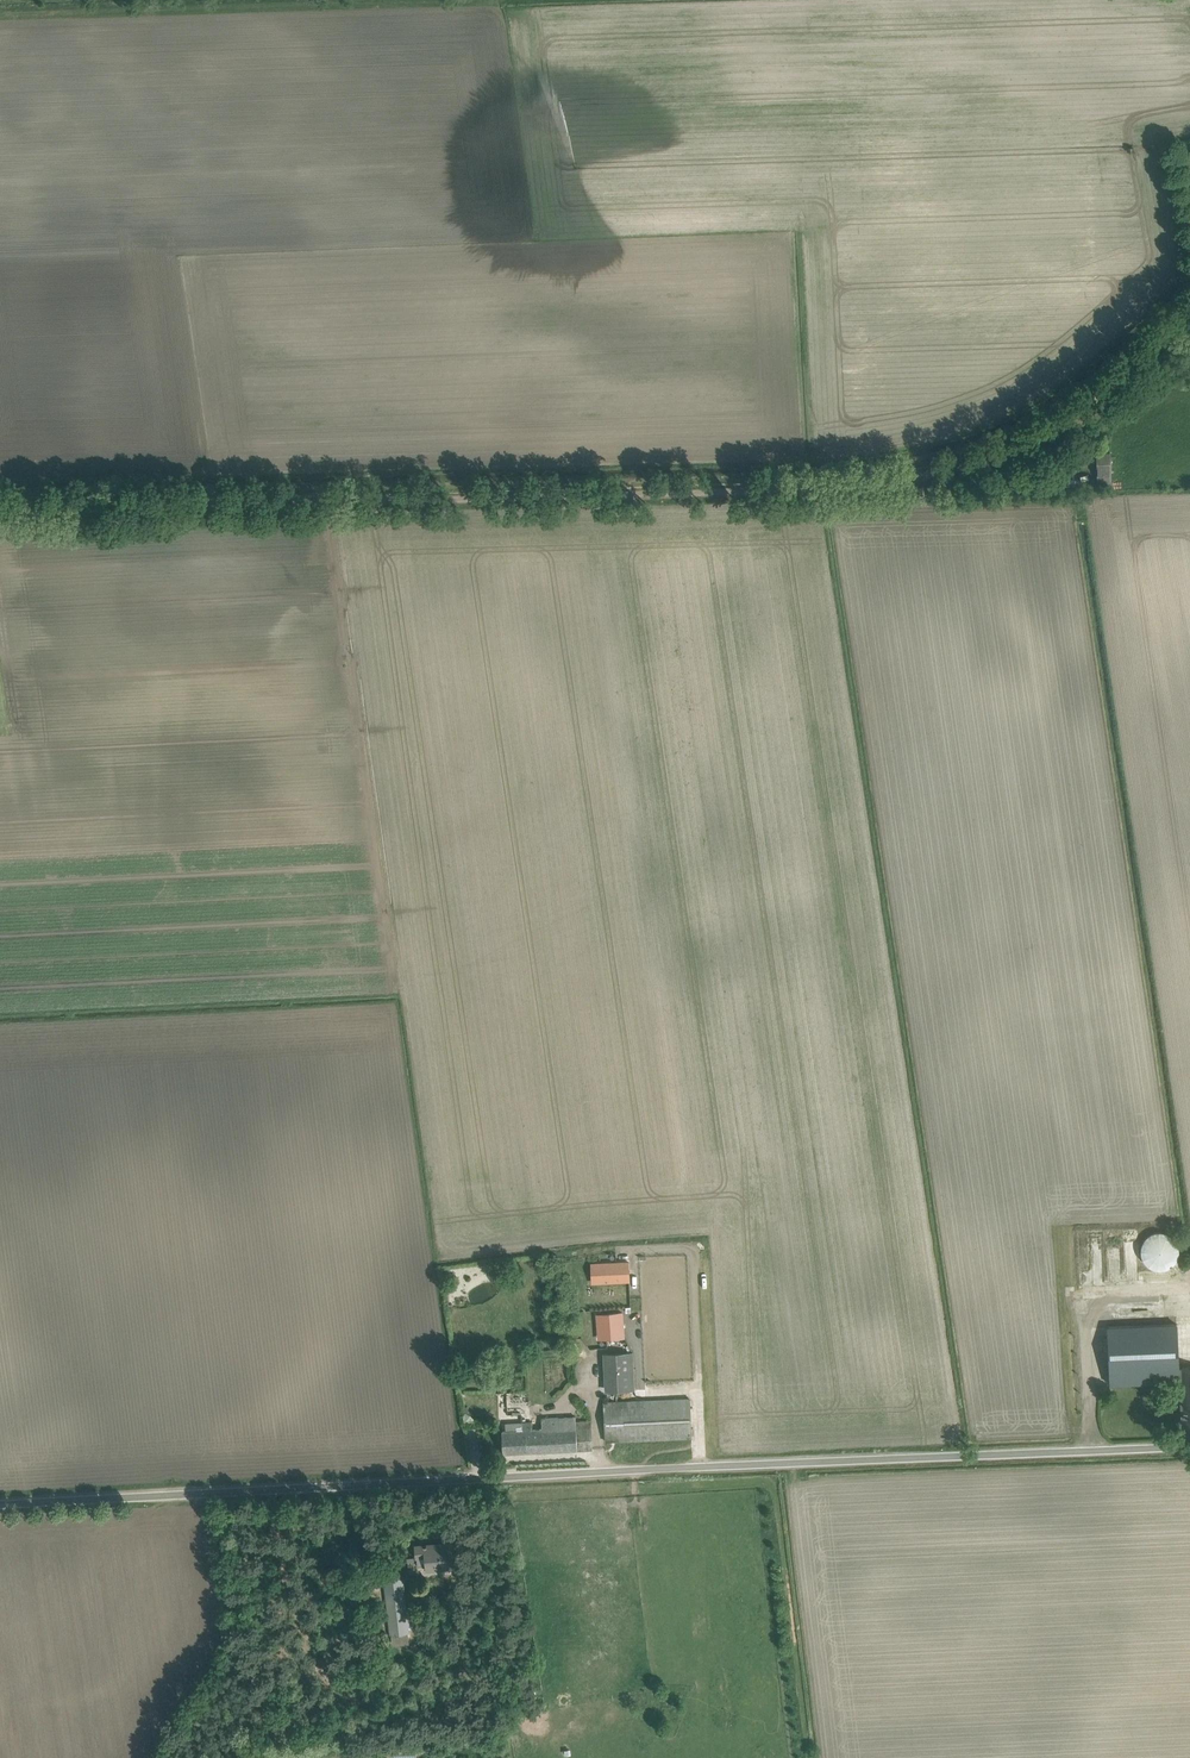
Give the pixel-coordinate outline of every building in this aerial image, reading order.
[(1098,484),(1113,483),(1112,451),(1097,452),(1098,484)] [(1179,1259),(1179,1255),(1179,1251),(1178,1248),(1176,1245),(1174,1242),(1171,1239),(1168,1237),(1165,1236),(1161,1235),(1158,1235),(1154,1236),(1151,1237),(1147,1239),(1145,1242),(1143,1245),(1141,1248),(1140,1252),(1140,1256),(1141,1259),(1142,1263),(1144,1266),(1147,1269),(1149,1271),(1153,1273),(1156,1274),(1160,1274),(1164,1273),(1167,1272),(1170,1271),(1173,1268),(1176,1265),(1177,1262),(1179,1259)] [(601,1282),(630,1281),(629,1262),(600,1263),(601,1282)] [(624,1312),(604,1313),(606,1339),(625,1337),(624,1312)] [(1109,1328),(1112,1383),(1180,1380),(1182,1427),(1181,1427),(1181,1428),(1189,1428),(1189,1367),(1180,1367),(1178,1325),(1109,1328)] [(605,1391),(635,1390),(634,1352),(603,1353),(605,1391)] [(606,1441),(685,1437),(691,1437),(690,1398),(604,1402),(606,1441)] [(523,1429),(503,1431),(503,1441),(504,1453),(544,1451),(593,1449),(592,1437),(591,1420),(576,1421),(576,1416),(541,1418),(542,1428),(533,1429),(532,1422),(522,1422),(523,1429)] [(438,1546),(437,1544),(415,1546),(416,1557),(417,1557),(418,1566),(426,1565),(426,1570),(456,1567),(453,1545),(438,1546)] [(405,1590),(386,1592),(391,1645),(410,1644),(405,1590)]
